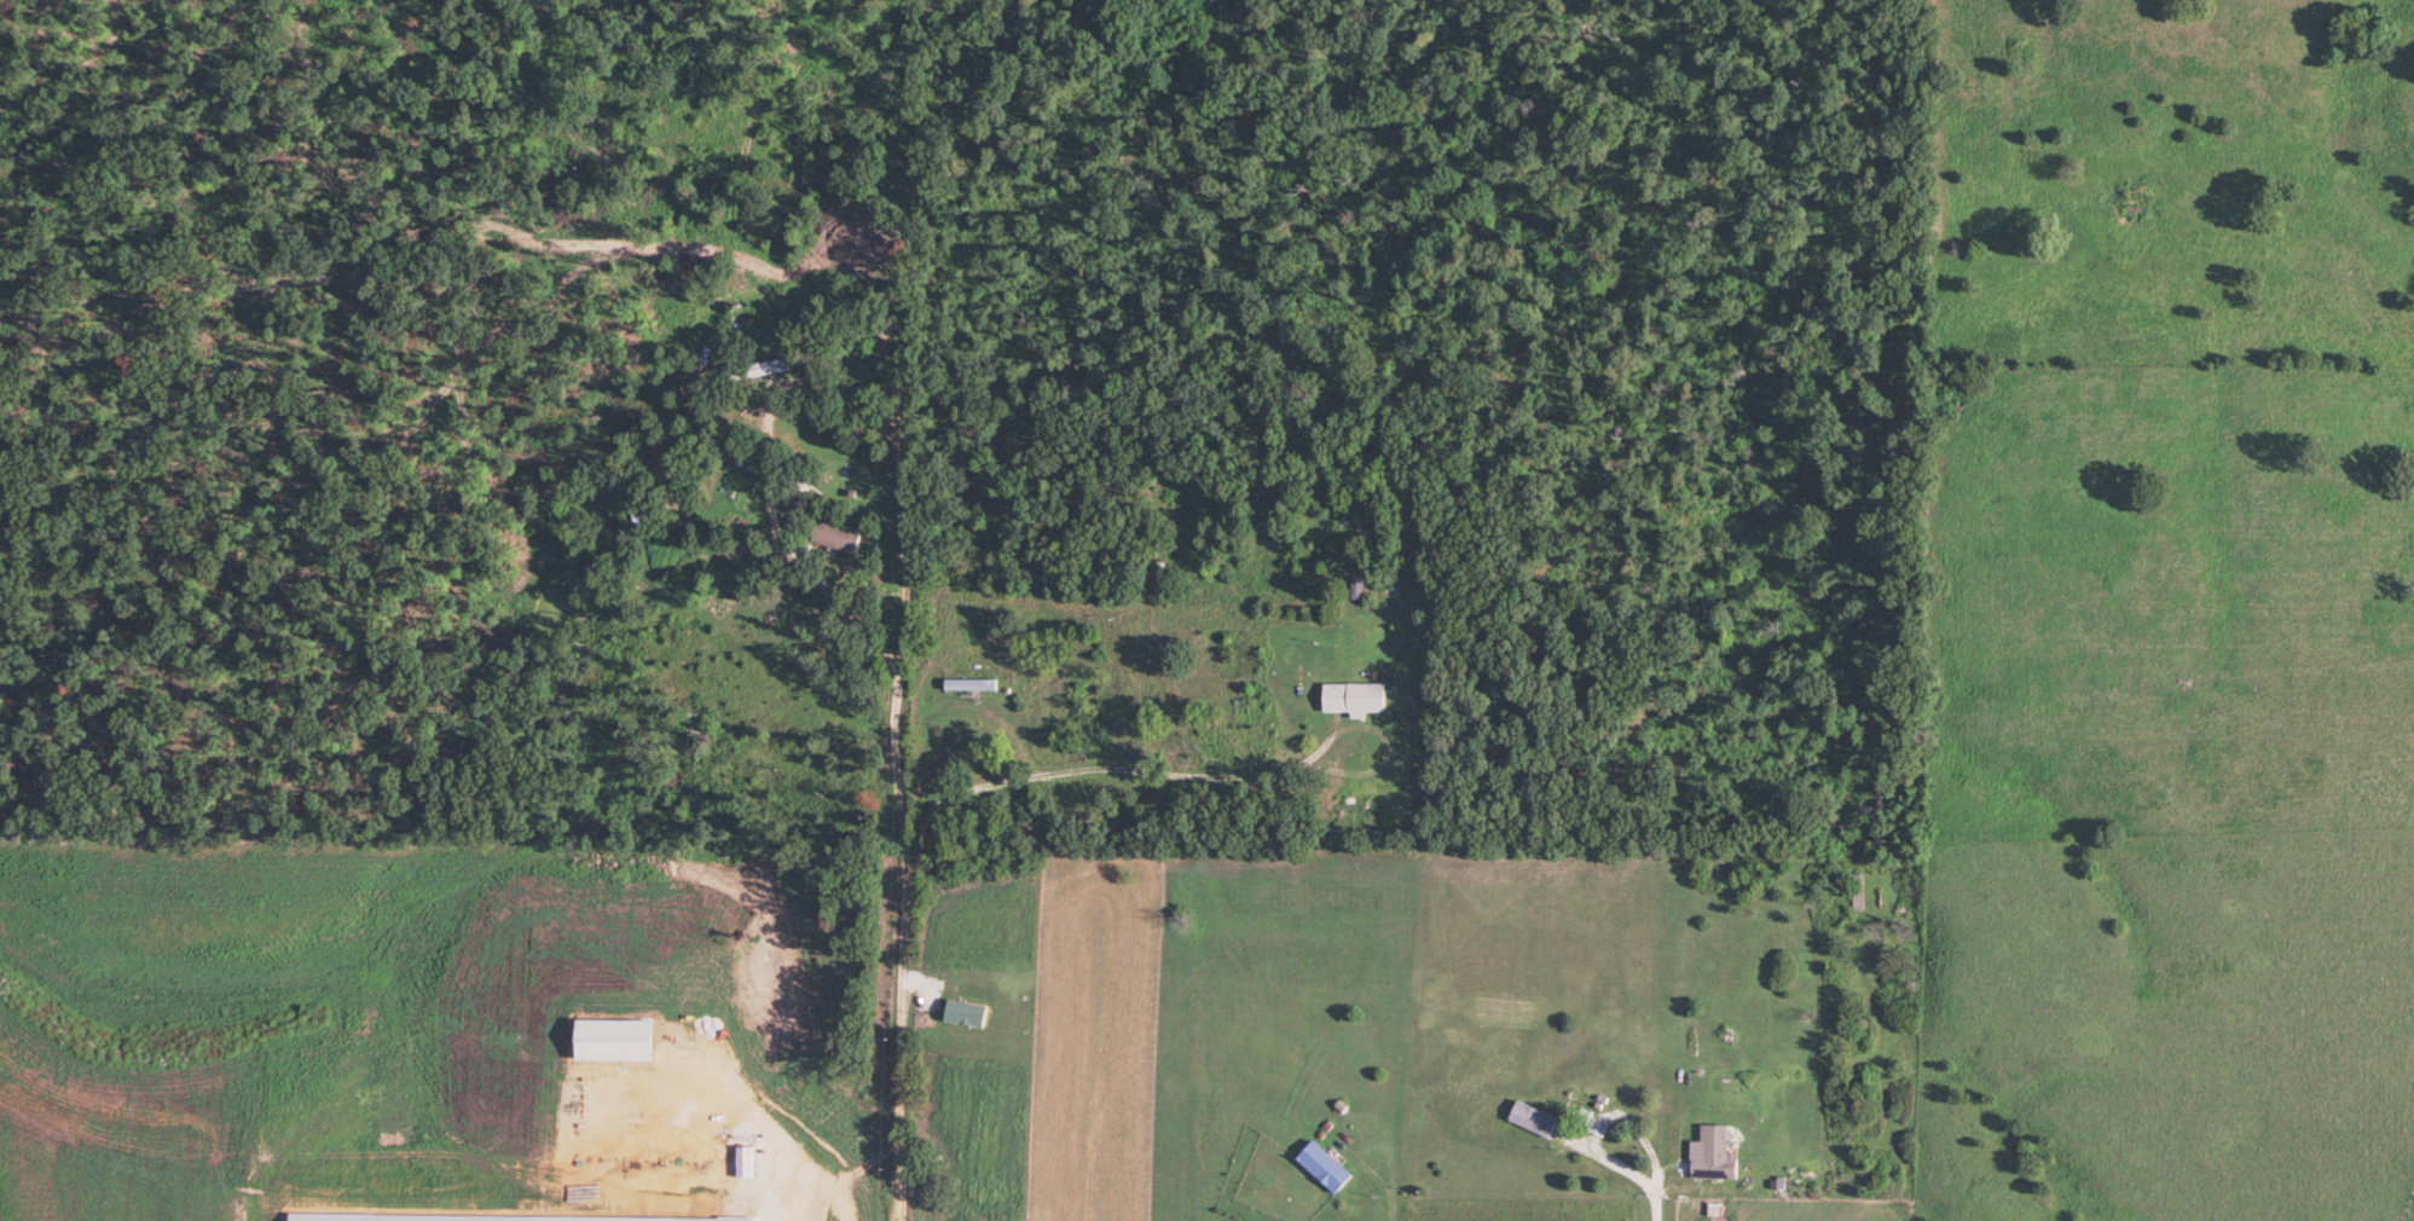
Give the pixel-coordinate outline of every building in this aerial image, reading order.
[(793,356),(738,368),(741,381),(796,369),(793,356)] [(807,540),(852,557),(861,534),(816,517),(807,540)] [(1349,601),(1362,601),(1362,580),(1349,580),(1349,601)] [(997,692),(997,681),(941,681),(941,692),(997,692)] [(1318,685),(1318,714),(1383,714),(1383,685),(1318,685)] [(982,1029),(984,1007),(943,1002),(940,1025),(982,1029)] [(1503,1122),(1545,1140),(1554,1119),(1512,1101),(1503,1122)] [(1597,1139),(1604,1127),(1591,1120),(1585,1131),(1597,1139)] [(1731,1182),(1732,1155),(1723,1155),(1723,1128),(1696,1127),(1695,1160),(1709,1160),(1708,1181),(1731,1182)] [(1291,1159),(1330,1197),(1348,1179),(1310,1141),(1291,1159)]
